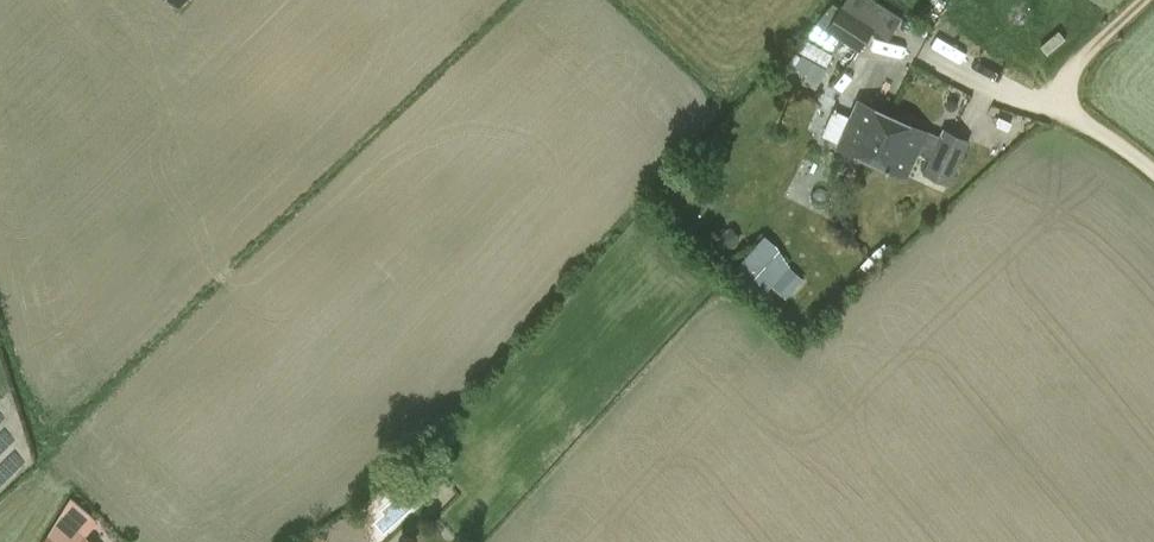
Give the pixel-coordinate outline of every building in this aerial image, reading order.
[(178,8),(186,0),(169,0),(178,8)] [(859,50),(873,28),(889,38),(903,16),(877,0),(843,0),(825,29),(859,50)] [(859,101),(840,145),(844,156),(856,161),(867,157),(905,174),(915,151),(930,158),(922,173),(950,185),(969,139),(942,128),(939,137),(924,131),(924,130),(859,101)] [(779,308),(805,278),(789,264),(763,294),(779,308)] [(83,537),(86,533),(61,512),(41,541),(89,541),(83,537)]
